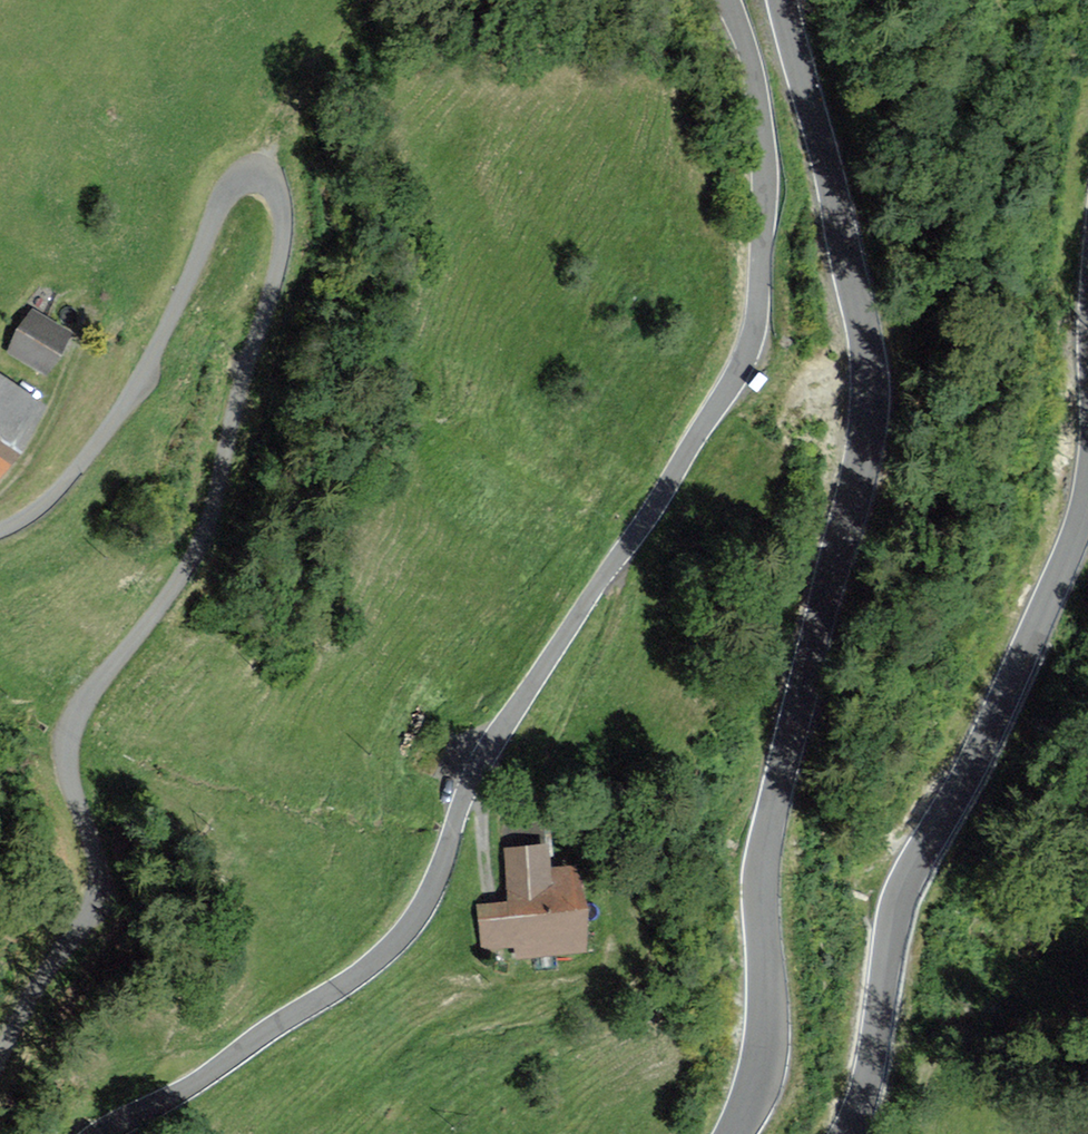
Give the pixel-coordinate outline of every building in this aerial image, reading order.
[(69,332),(36,310),(9,349),(43,371),(69,332)] [(0,381),(0,469),(40,408),(0,381)] [(547,873),(545,846),(507,848),(511,904),(481,906),(483,944),(514,942),(514,953),(583,949),(578,871),(547,873)]
